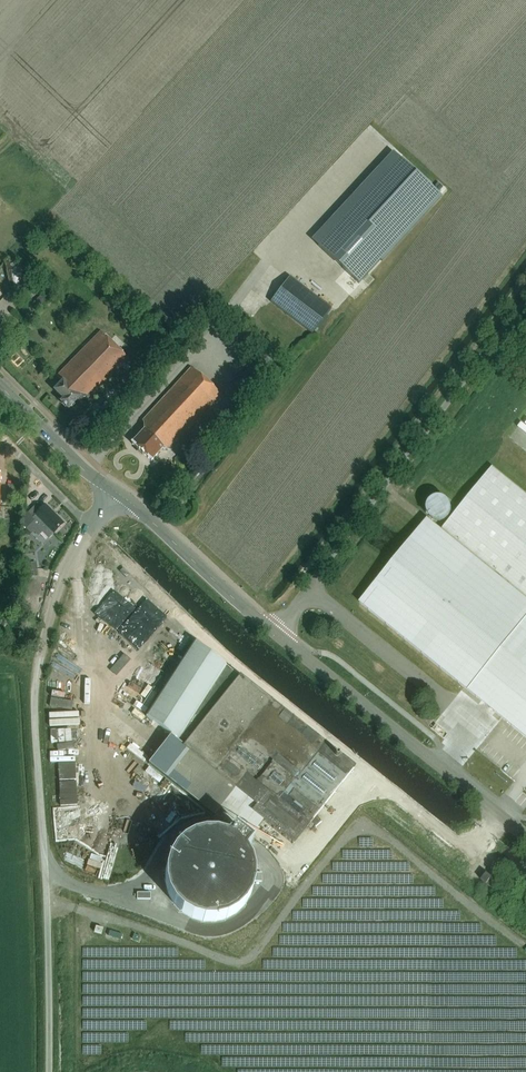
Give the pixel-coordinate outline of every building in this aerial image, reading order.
[(399,159),(318,247),(359,284),(440,196),(399,159)] [(35,284),(32,269),(22,271),(21,263),(9,266),(14,288),(35,284)] [(311,334),(331,308),(289,277),(270,303),(311,334)] [(53,296),(47,290),(29,307),(35,314),(53,296)] [(58,401),(68,410),(80,398),(83,400),(85,398),(87,400),(94,393),(94,394),(128,359),(101,333),(57,378),(62,383),(54,391),(61,398),(58,401)] [(143,432),(131,444),(151,462),(163,449),(166,452),(176,441),(177,443),(221,396),(192,369),(143,422),(143,432)] [(229,405),(220,397),(212,406),(221,414),(229,405)] [(525,445),(525,415),(511,434),(525,445)] [(360,604),(525,738),(525,495),(493,468),(443,530),(428,520),(360,604)] [(452,516),(453,511),(452,507),(451,504),(449,502),(447,501),(445,500),(442,499),(440,499),(438,499),(435,500),(433,501),(431,504),(429,507),(429,509),(429,512),(429,514),(430,516),(432,520),(434,521),(436,522),(441,523),(444,523),(447,522),(450,519),(452,516)] [(63,524),(45,506),(42,509),(37,504),(27,514),(27,513),(24,515),(22,527),(30,535),(38,528),(49,539),(63,524)] [(36,571),(36,564),(27,565),(28,572),(36,571)] [(129,635),(114,648),(119,654),(134,641),(129,635)] [(355,768),(195,643),(147,718),(171,736),(148,764),(214,817),(220,809),(252,834),(263,821),(294,845),(355,768)] [(57,663),(69,671),(76,661),(64,653),(57,663)] [(252,843),(234,828),(227,836),(216,834),(205,833),(194,836),(183,842),(174,851),(169,859),(165,871),(165,883),(168,894),(174,905),(182,913),(191,918),(202,922),(215,922),(225,920),(237,913),(245,905),(250,896),(253,883),(262,883),(262,874),(254,874),(250,861),(245,851),(252,843)] [(496,893),(502,886),(487,874),(482,881),(496,893)]
